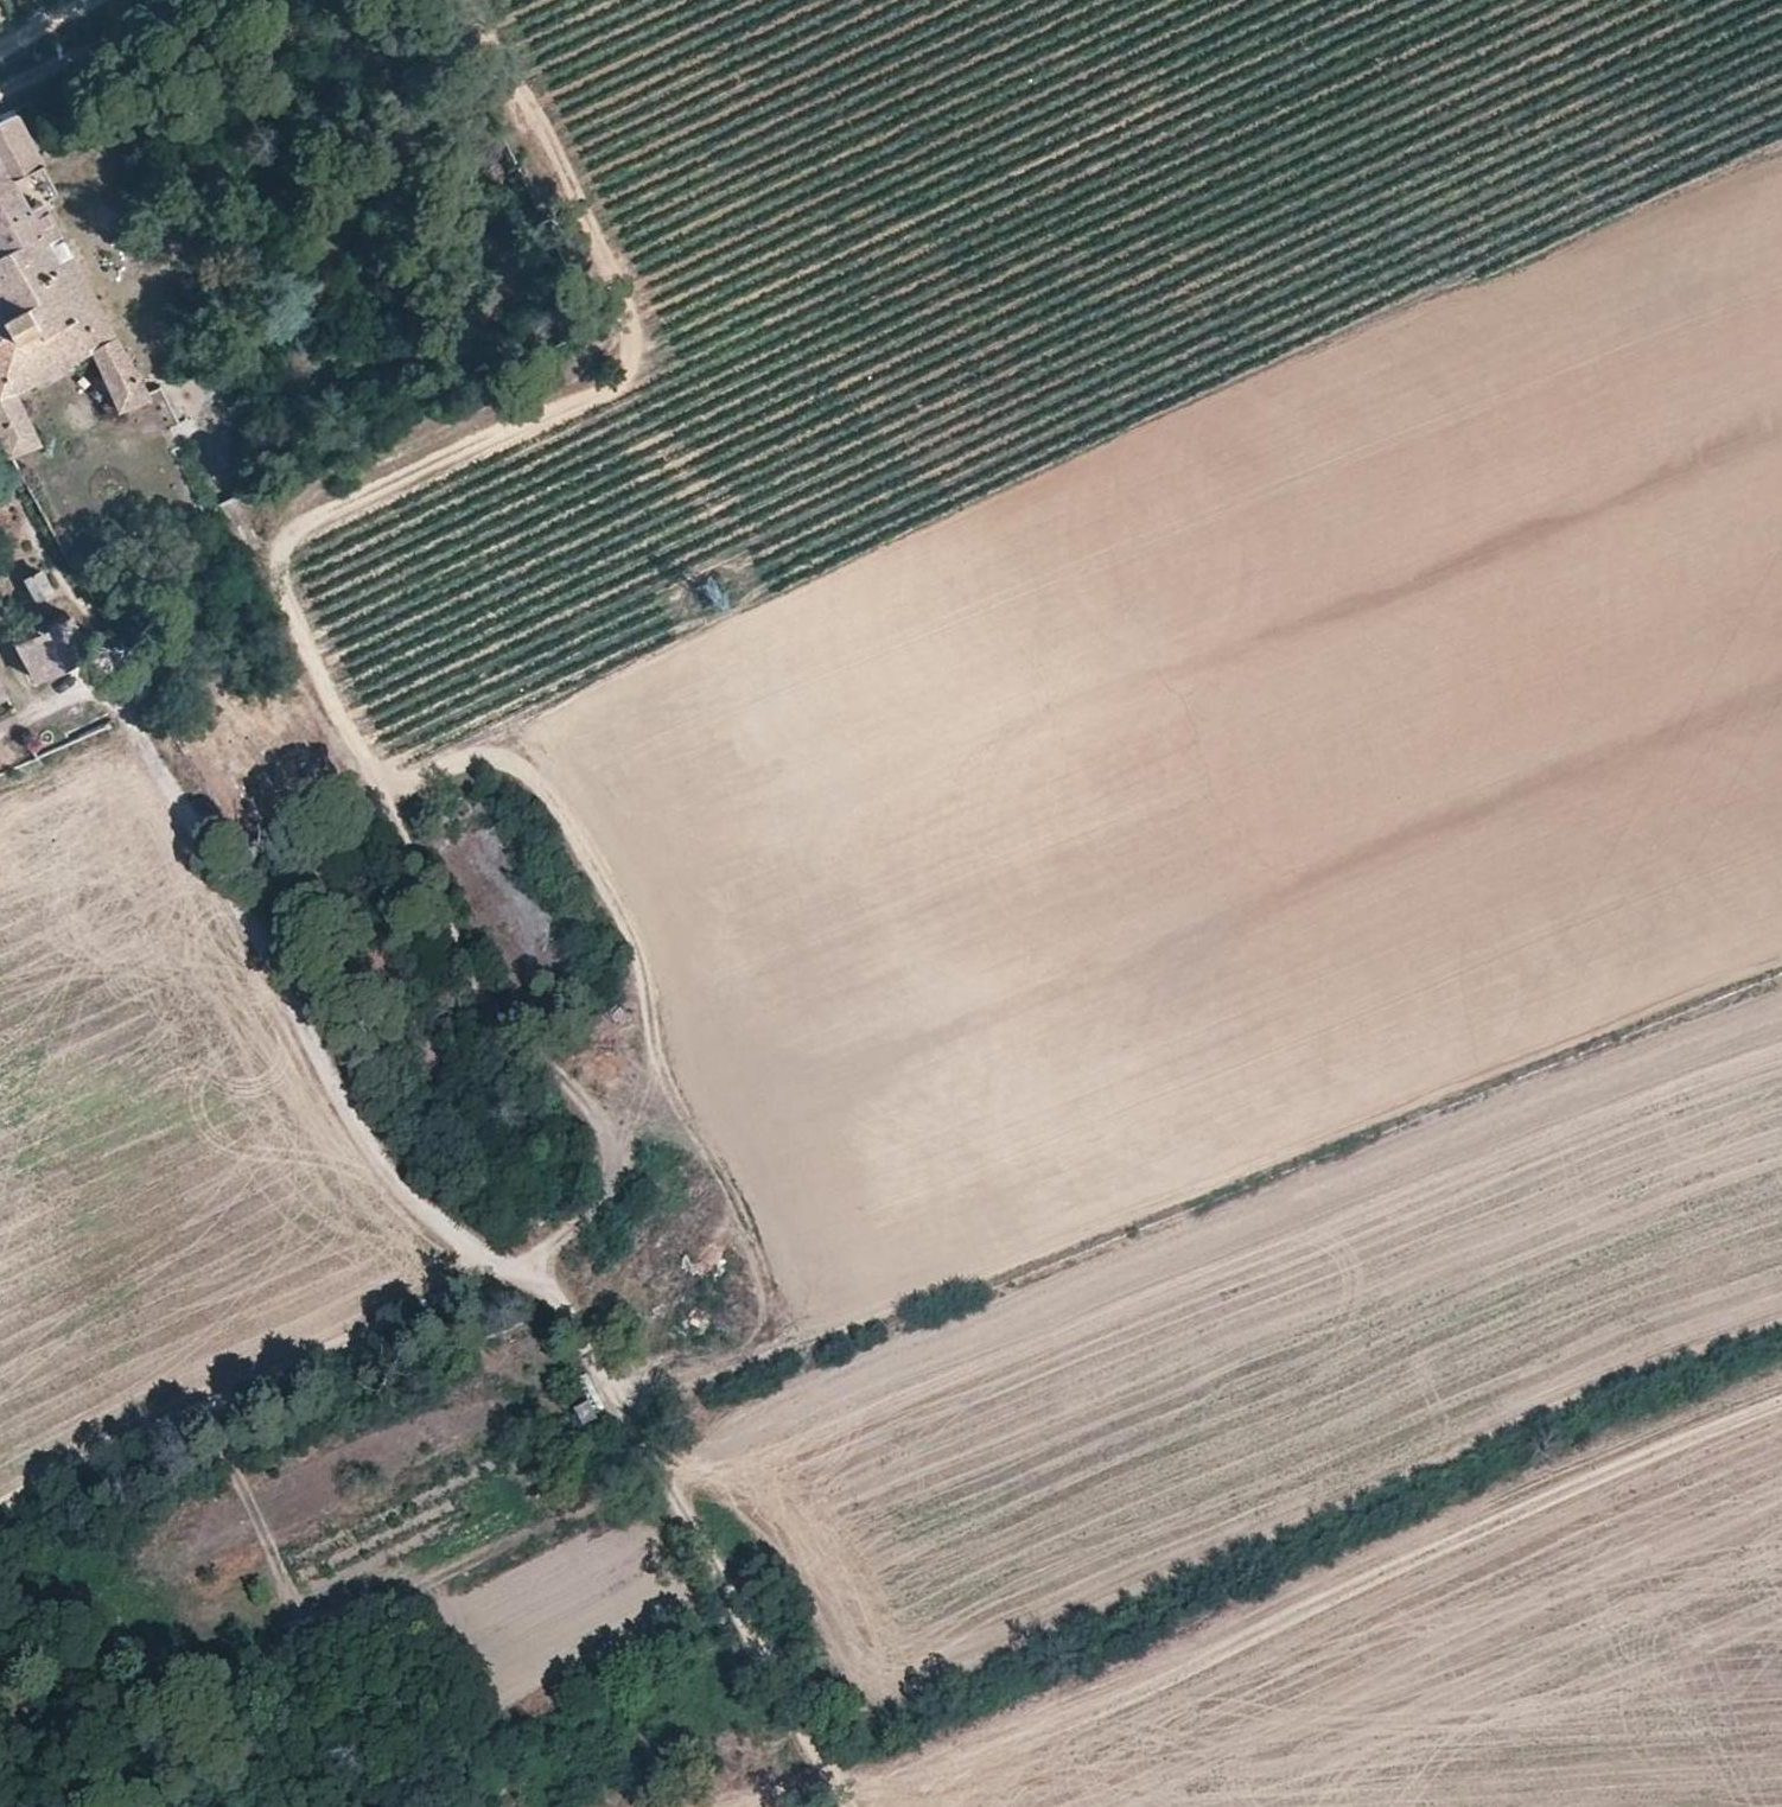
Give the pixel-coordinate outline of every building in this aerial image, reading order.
[(15,108),(0,115),(0,149),(13,174),(43,161),(15,108)] [(13,174),(0,149),(0,439),(10,456),(41,439),(17,390),(86,352),(118,409),(148,395),(45,199),(28,203),(13,174)] [(44,566),(22,578),(35,600),(55,588),(44,566)] [(14,643),(33,676),(89,649),(68,614),(14,643)] [(587,1395),(569,1402),(577,1421),(595,1413),(587,1395)]
